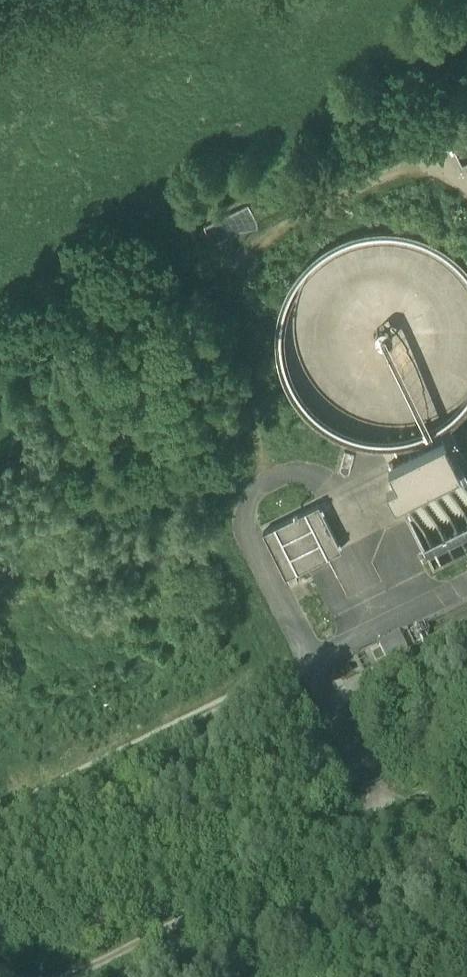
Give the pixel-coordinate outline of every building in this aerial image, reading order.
[(443,129),(462,165),(466,163),(466,118),(443,129)] [(466,402),(466,277),(463,268),(418,237),(343,237),(289,279),(272,333),(281,383),(320,429),(363,446),(418,441),(466,402)] [(443,436),(388,464),(389,467),(396,479),(385,484),(394,502),(404,497),(460,469),(445,439),(443,436)] [(459,469),(407,496),(415,512),(408,516),(435,570),(466,553),(466,485),(459,469)] [(318,503),(263,531),(285,576),(341,549),(318,503)] [(406,649),(413,641),(409,632),(398,633),(351,656),(348,664),(351,671),(359,673),(406,649)]
